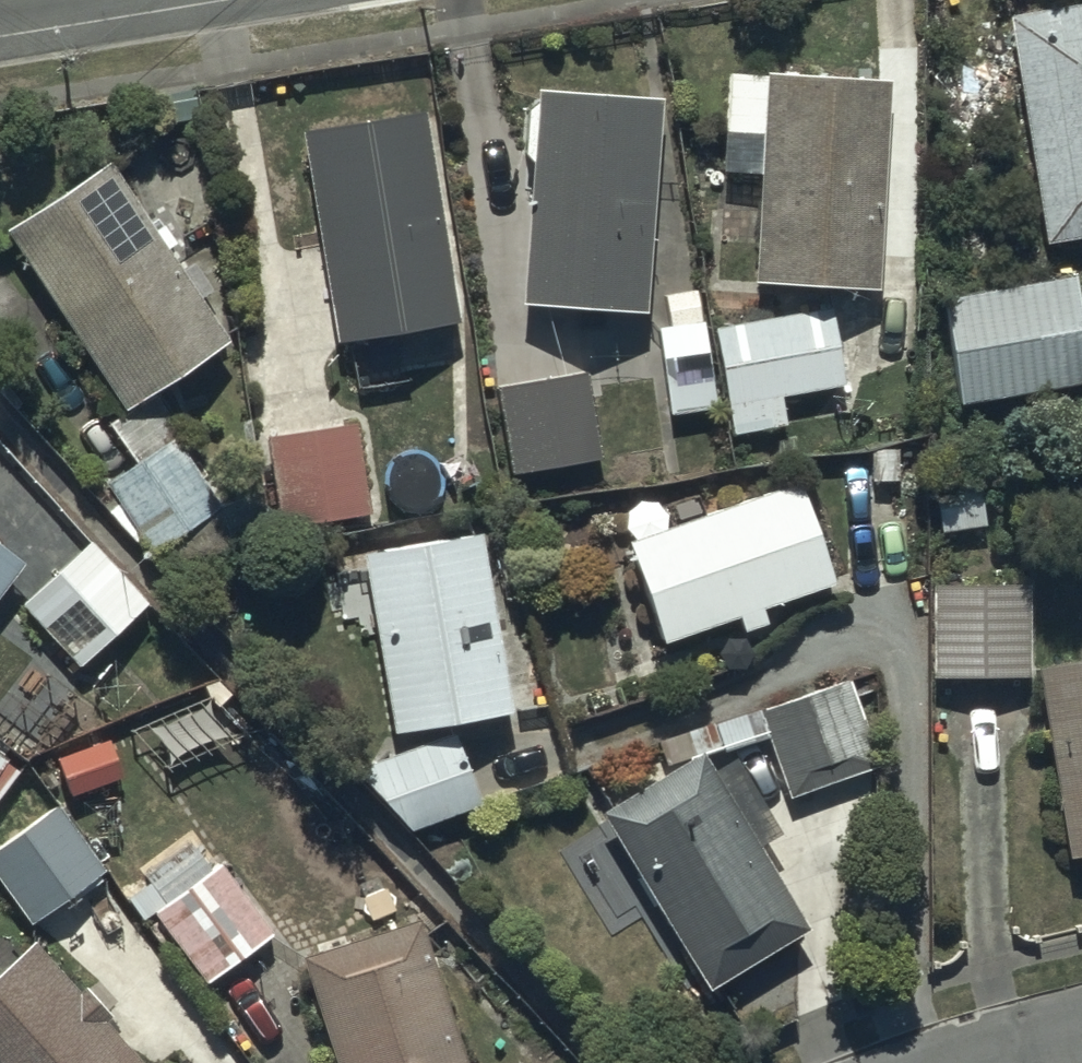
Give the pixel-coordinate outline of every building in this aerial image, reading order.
[(1003,33),(1043,258),(1081,251),(1081,19),(1003,33)] [(886,92),(763,85),(760,144),(721,142),(719,185),(760,187),(754,297),(874,304),(886,92)] [(656,114),(536,104),(535,120),(523,119),(519,171),(530,172),(518,318),(639,328),(656,114)] [(421,120),(297,140),(332,359),(456,339),(421,120)] [(149,242),(106,173),(4,237),(120,420),(223,355),(195,311),(210,302),(190,271),(177,280),(164,260),(171,255),(158,236),(149,242)] [(960,411),(1081,391),(1081,346),(1072,286),(943,307),(960,411)] [(670,332),(657,334),(672,426),(714,419),(693,290),(664,295),(670,332)] [(833,313),(712,334),(731,445),(784,435),(779,405),(848,393),(833,313)] [(583,382),(494,398),(510,486),(599,469),(583,382)] [(350,433),(265,448),(283,543),(368,528),(350,433)] [(171,449),(106,493),(152,560),(217,517),(171,449)] [(799,497),(625,558),(660,658),(734,632),(739,645),(763,636),(759,625),(834,598),(799,497)] [(92,550),(22,613),(80,676),(149,613),(92,550)] [(479,550),(357,571),(386,744),(508,723),(479,550)] [(21,574),(0,558),(0,601),(21,574)] [(1022,596),(931,595),(930,685),(1021,686),(1022,596)] [(1035,678),(1068,874),(1081,872),(1081,670),(1035,678)] [(845,696),(757,728),(786,808),(874,776),(845,696)] [(8,767),(0,761),(0,778),(8,767)] [(601,828),(706,1003),(804,942),(696,769),(601,828)] [(0,851),(0,893),(29,933),(102,880),(55,815),(0,851)] [(218,880),(154,925),(205,992),(267,944),(218,880)] [(327,1062),(458,1062),(416,932),(297,970),(327,1062)] [(0,987),(0,1062),(127,1062),(101,1033),(106,1029),(82,1002),(76,1007),(33,958),(0,987)]
